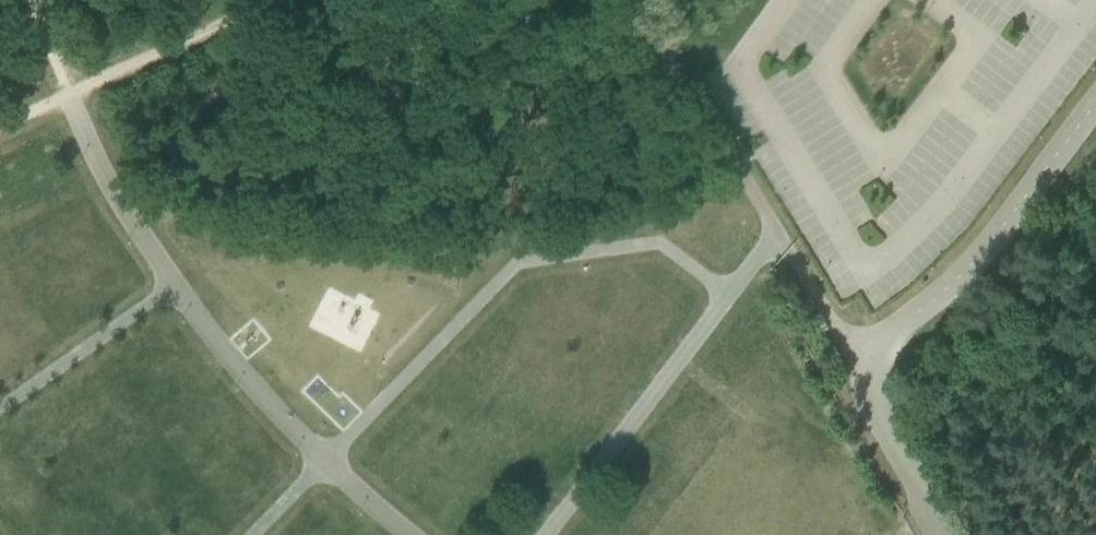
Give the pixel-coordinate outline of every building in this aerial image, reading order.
[(395,151),(390,148),(386,153),(391,157),(395,151)]
